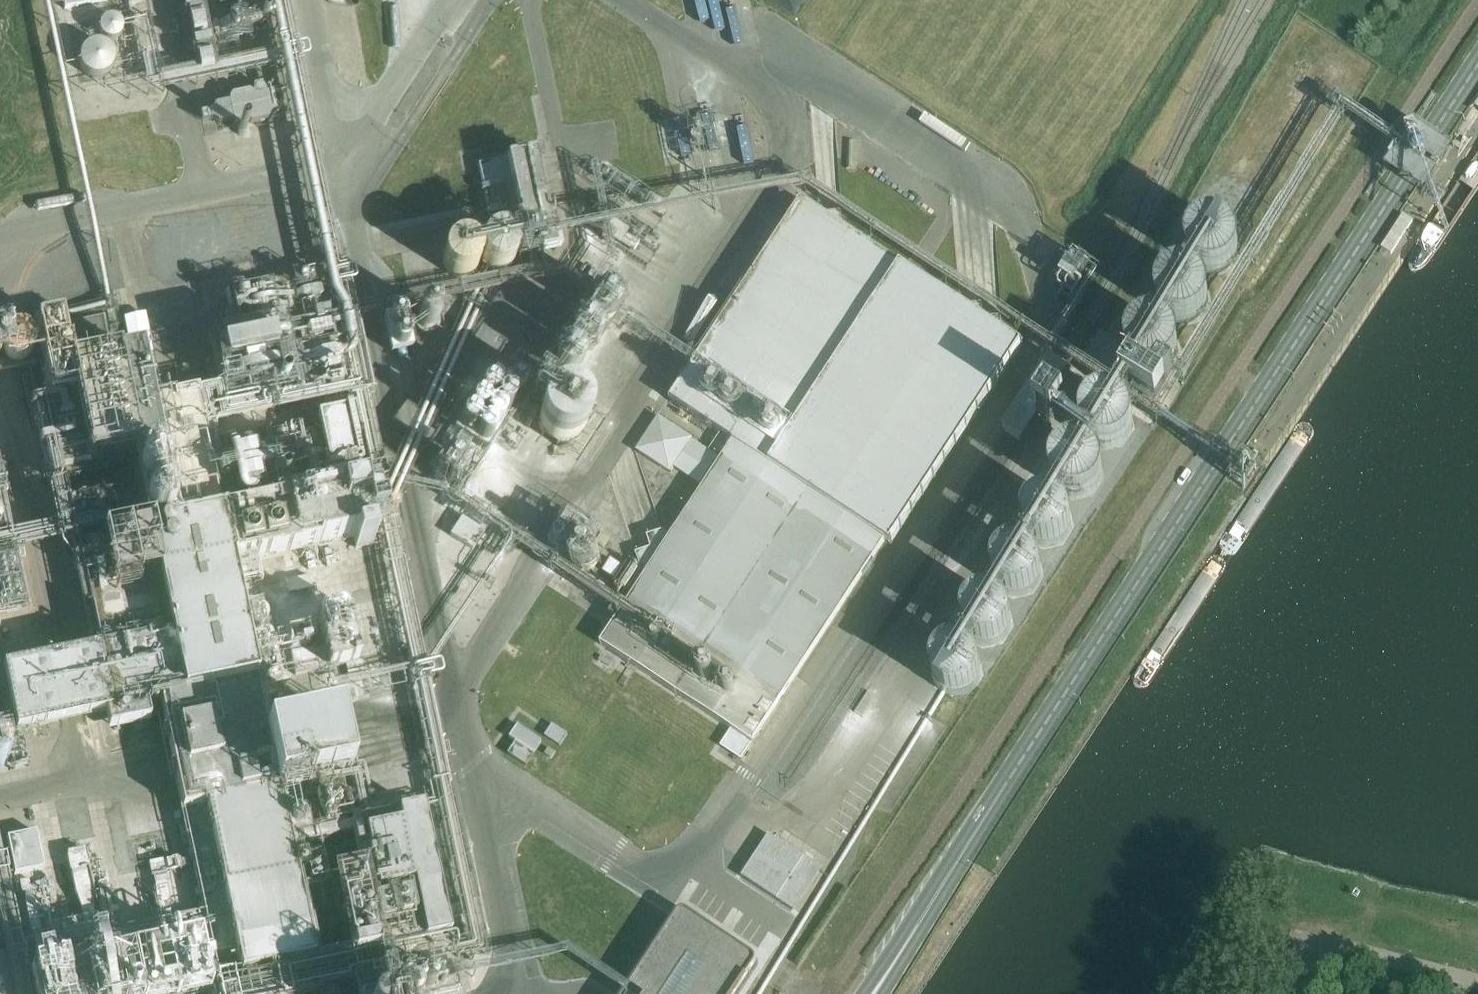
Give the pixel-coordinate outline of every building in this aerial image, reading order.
[(108,0),(63,0),(65,9),(108,0)] [(106,16),(109,39),(132,36),(128,12),(106,16)] [(203,34),(213,31),(209,16),(198,19),(203,34)] [(107,77),(125,55),(102,36),(84,58),(107,77)] [(208,67),(221,64),(218,50),(205,53),(208,67)] [(549,225),(532,149),(483,161),(488,186),(518,179),(530,229),(549,225)] [(609,631),(603,640),(733,724),(719,746),(741,760),(885,541),(1016,341),(965,307),(798,198),(793,205),(726,307),(665,400),(733,444),(723,460),(705,486),(609,631)] [(1233,245),(1234,241),(1233,234),(1229,227),(1225,224),(1222,222),(1214,221),(1207,222),(1200,226),(1197,229),(1195,233),(1193,241),(1194,248),(1198,254),(1201,257),(1204,259),(1212,261),(1219,261),(1222,259),(1226,257),(1229,254),(1232,249),(1233,245)] [(486,267),(487,260),(486,255),(485,251),(480,245),(477,242),(473,240),(467,239),(463,239),(458,240),(451,245),(448,248),(446,252),(445,260),(446,267),(450,274),(457,279),(461,280),(465,281),(473,280),(478,277),(481,274),(483,272),(486,267)] [(525,264),(527,257),(525,250),(521,244),(515,240),(512,239),(507,239),(499,241),(494,245),(491,251),(490,257),(491,265),(496,271),(502,275),(508,276),(515,274),(521,270),(525,264)] [(1205,291),(1205,287),(1205,283),(1203,279),(1202,275),(1199,272),(1193,268),(1189,267),(1184,266),(1181,267),(1176,268),(1172,271),(1169,274),(1166,280),(1165,287),(1166,294),(1168,298),(1170,301),(1173,303),(1177,306),(1185,307),(1192,306),(1195,304),(1199,302),(1201,299),(1203,295),(1205,291)] [(235,315),(327,301),(323,274),(231,288),(235,315)] [(211,293),(162,299),(164,319),(213,313),(211,293)] [(1177,340),(1178,334),(1177,329),(1176,325),(1174,321),(1171,318),(1164,314),(1159,313),(1155,313),(1148,315),(1142,320),(1138,326),(1137,334),(1138,339),(1139,342),(1140,345),(1144,349),(1151,353),(1158,354),(1165,352),(1169,351),(1173,347),(1177,340)] [(102,319),(35,334),(49,404),(35,408),(49,477),(136,460),(186,696),(258,681),(233,563),(355,538),(356,549),(375,546),(371,534),(385,532),(374,482),(371,483),(370,481),(356,411),(318,418),(335,491),(225,514),(215,468),(213,468),(198,398),(152,407),(142,361),(69,373),(67,351),(108,343),(102,319)] [(317,346),(311,347),(316,390),(337,387),(336,376),(343,375),(339,339),(337,324),(315,327),(317,346)] [(225,343),(230,385),(279,379),(276,358),(292,356),(289,335),(225,343)] [(35,360),(36,354),(35,348),(32,343),(27,340),(21,339),(14,340),(10,344),(7,348),(7,354),(8,360),(11,364),(15,367),(21,368),(28,367),(32,364),(35,360)] [(597,430),(599,421),(598,415),(597,410),(595,407),(590,401),(586,398),(581,396),(578,395),(572,394),(567,394),(562,396),(557,398),(553,401),(549,407),(547,410),(545,415),(545,421),(545,427),(547,432),(550,436),(553,441),(557,444),(562,446),(568,448),(572,448),(577,447),(583,446),(587,443),(591,440),(595,434),(597,430)] [(1128,428),(1130,420),(1129,416),(1128,412),(1126,408),(1123,405),(1119,402),(1115,401),(1108,400),(1101,402),(1095,406),(1092,409),(1090,413),(1089,420),(1091,428),(1095,434),(1101,439),(1105,440),(1109,441),(1114,440),(1118,439),(1124,435),(1126,432),(1128,428)] [(662,414),(641,447),(701,484),(722,451),(662,414)] [(1097,472),(1097,467),(1097,463),(1096,459),(1091,453),(1088,450),(1084,448),(1080,447),(1076,447),(1068,449),(1063,453),(1060,456),(1058,460),(1057,467),(1058,475),(1062,481),(1065,483),(1069,486),(1076,487),(1085,486),(1091,482),(1094,478),(1096,475),(1097,472)] [(247,467),(267,465),(266,455),(246,458),(247,467)] [(523,494),(523,489),(522,484),(521,479),(518,475),(515,471),(512,468),(507,466),(501,465),(498,464),(493,465),(488,467),(484,469),(480,472),(477,476),(475,480),(473,485),(473,489),(473,494),(475,499),(477,503),(480,507),(484,510),(488,512),(492,514),(498,514),(502,514),(507,513),(512,510),(515,507),(519,503),(521,499),(523,494)] [(245,472),(247,492),(272,490),(270,469),(245,472)] [(454,531),(475,544),(487,525),(467,512),(454,531)] [(291,591),(315,586),(312,572),(288,577),(291,591)] [(325,607),(337,666),(359,662),(347,603),(325,607)] [(98,650),(3,669),(16,732),(110,713),(98,650)] [(199,719),(239,969),(314,958),(288,793),(369,780),(359,715),(273,729),(278,758),(232,766),(224,715),(199,719)] [(520,720),(510,734),(537,752),(547,738),(520,720)] [(556,720),(548,733),(564,743),(572,730),(556,720)] [(827,860),(841,837),(798,810),(783,833),(827,860)] [(400,829),(363,837),(377,896),(411,889),(424,946),(449,941),(421,812),(397,817),(400,829)] [(17,876),(46,870),(38,833),(9,839),(17,876)] [(771,833),(739,881),(790,914),(821,866),(771,833)] [(89,845),(71,849),(86,911),(108,906),(103,887),(99,888),(89,845)] [(155,871),(169,866),(165,855),(151,860),(155,871)] [(339,876),(357,959),(385,953),(368,870),(339,876)] [(157,874),(161,896),(172,894),(168,872),(157,874)] [(750,973),(753,968),(755,965),(756,963),(756,962),(756,961),(755,960),(754,959),(753,957),(747,953),(740,949),(686,913),(685,912),(683,911),(681,912),(679,913),(678,914),(625,993),(736,993),(750,973)] [(207,935),(152,934),(151,952),(118,951),(118,937),(102,937),(101,962),(46,960),(46,993),(206,993),(207,935)] [(5,949),(0,950),(0,993),(13,993),(5,949)]
